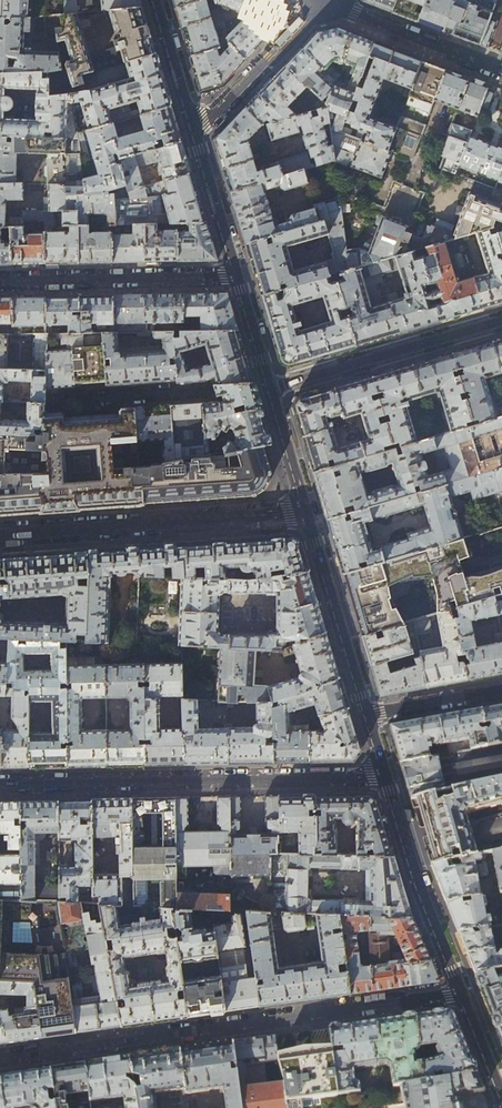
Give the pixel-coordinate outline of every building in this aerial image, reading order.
[(49,0),(0,0),(0,18),(23,18),(24,18),(26,18),(44,16),(48,16),(49,0)] [(65,15),(77,14),(81,13),(79,0),(65,0),(65,15)] [(103,11),(105,10),(142,6),(140,0),(102,0),(103,11)] [(217,2),(216,0),(204,0),(176,7),(179,16),(182,27),(221,16),(219,8),(210,11),(207,2),(212,1),(213,3),(217,2)] [(217,2),(219,8),(221,16),(223,21),(240,16),(246,0),(216,0),(217,2)] [(240,16),(264,39),(275,29),(284,19),(282,11),(281,5),(266,0),(246,0),(240,16)] [(363,1),(376,6),(392,12),(396,0),(363,0),(363,1)] [(392,12),(405,17),(418,22),(426,0),(396,0),(392,12)] [(418,22),(433,28),(444,32),(455,0),(426,0),(418,22)] [(495,4),(492,2),(486,0),(480,0),(478,5),(475,4),(476,2),(476,0),(465,0),(464,1),(463,0),(455,0),(444,32),(466,40),(479,45),(489,19),(495,4)] [(155,49),(142,6),(105,10),(107,19),(112,18),(118,38),(114,40),(116,47),(106,49),(107,53),(90,58),(77,14),(65,15),(55,15),(59,42),(66,40),(72,59),(68,61),(66,65),(75,93),(86,90),(82,74),(156,53),(155,49)] [(25,50),(26,18),(24,18),(23,18),(0,18),(0,73),(50,71),(62,69),(59,42),(55,15),(48,16),(44,16),(47,36),(51,38),(51,52),(32,51),(32,48),(26,48),(26,51),(25,50)] [(230,45),(228,38),(226,31),(223,21),(221,16),(182,27),(187,42),(191,56),(222,47),(226,46),(230,45)] [(264,39),(240,16),(223,21),(226,31),(230,30),(233,33),(228,38),(230,45),(245,59),(256,48),(264,39)] [(489,19),(479,45),(489,49),(490,48),(487,47),(496,23),(496,22),(495,21),(489,19)] [(333,85),(326,104),(328,105),(328,106),(330,122),(331,128),(341,132),(345,121),(375,41),(352,32),(338,27),(333,28),(318,32),(313,37),(302,48),(325,71),(335,80),(333,85)] [(407,53),(375,41),(345,121),(351,124),(352,128),(359,130),(356,138),(391,151),(412,159),(420,136),(396,127),(397,127),(370,117),(384,79),(406,87),(403,95),(408,97),(409,95),(422,59),(407,53)] [(245,59),(230,45),(226,46),(229,49),(221,57),(219,57),(218,51),(222,50),(222,47),(191,56),(196,73),(201,90),(222,83),(233,72),(245,59)] [(294,57),(285,66),(304,82),(308,77),(313,82),(309,87),(313,91),(326,104),(333,85),(322,74),(325,71),(302,48),(294,57)] [(114,122),(141,115),(172,106),(165,83),(162,72),(156,53),(82,74),(86,90),(75,93),(72,93),(74,102),(81,101),(90,129),(114,122)] [(433,63),(422,59),(409,95),(433,104),(434,99),(446,68),(433,63)] [(307,86),(304,82),(285,66),(272,80),(259,94),(286,119),(305,113),(304,109),(293,112),(287,107),(307,86)] [(451,70),(446,68),(434,99),(441,102),(458,108),(470,77),(458,72),(454,71),(451,70)] [(50,96),(50,71),(0,73),(0,135),(78,138),(78,133),(74,102),(72,93),(50,96)] [(479,80),(470,77),(458,108),(478,115),(480,109),(488,112),(494,94),(494,93),(494,92),(493,91),(488,88),(489,84),(479,80)] [(328,105),(326,104),(313,91),(307,97),(316,104),(316,106),(318,109),(328,106),(328,105)] [(252,100),(245,108),(263,124),(264,125),(267,124),(286,119),(259,94),(252,100)] [(172,106),(141,115),(145,131),(119,139),(114,122),(90,129),(87,130),(99,175),(84,180),(86,195),(110,194),(109,191),(126,185),(124,177),(123,172),(121,164),(116,166),(112,151),(116,149),(116,150),(117,150),(120,159),(182,141),(173,109),(172,106)] [(330,122),(328,106),(318,109),(305,113),(286,119),(267,124),(272,140),(299,132),(298,127),(302,125),(305,136),(304,136),(307,148),(309,148),(311,157),(314,156),(317,165),(335,160),(333,145),(331,145),(327,147),(326,143),(327,143),(325,137),(326,136),(325,132),(328,131),(327,128),(324,129),(323,125),(330,122)] [(248,140),(263,124),(245,108),(228,126),(215,139),(219,151),(224,169),(254,160),(261,158),(259,153),(253,155),(248,140)] [(401,114),(397,127),(396,127),(420,136),(425,124),(401,114)] [(447,135),(449,135),(467,143),(456,173),(464,176),(466,169),(479,173),(490,144),(470,136),(472,130),(452,122),(447,135)] [(356,138),(341,132),(331,128),(333,145),(335,160),(381,177),(391,151),(356,138)] [(78,138),(0,135),(0,183),(16,184),(17,153),(48,154),(48,158),(47,158),(48,185),(49,185),(66,184),(66,175),(83,174),(79,142),(78,138)] [(440,168),(456,173),(467,143),(449,135),(441,156),(444,157),(440,168)] [(264,143),(268,156),(276,153),(272,140),(264,143)] [(182,141),(120,159),(121,164),(123,172),(126,171),(129,174),(129,175),(124,177),(126,185),(128,191),(145,186),(139,167),(159,161),(164,181),(192,173),(191,170),(182,141)] [(490,144),(479,173),(499,181),(501,172),(501,148),(490,144)] [(256,168),(254,160),(224,169),(225,173),(231,191),(304,169),(314,166),(314,163),(311,164),(308,153),(270,164),(271,168),(265,169),(264,166),(256,168)] [(308,183),(304,169),(231,191),(238,216),(246,243),(342,215),(339,198),(314,205),(314,208),(292,215),(290,219),(291,221),(278,225),(276,220),(274,221),(265,190),(281,185),(282,188),(285,190),(292,188),(293,192),(301,190),(300,186),(308,183)] [(192,173),(164,181),(145,186),(128,191),(130,198),(114,200),(116,225),(145,224),(156,224),(167,224),(177,223),(206,222),(201,204),(192,173)] [(84,180),(83,174),(66,175),(66,184),(49,185),(50,211),(54,211),(63,211),(78,210),(78,195),(86,195),(84,180)] [(338,190),(358,197),(360,191),(357,190),(357,188),(349,184),(348,186),(337,181),(338,190)] [(12,227),(23,227),(23,221),(23,218),(10,218),(10,223),(6,223),(7,200),(23,200),(23,184),(16,184),(0,183),(0,227),(12,227)] [(496,188),(491,200),(488,199),(488,198),(470,192),(455,235),(460,237),(462,236),(468,234),(476,232),(489,228),(495,226),(501,224),(501,190),(496,188)] [(374,203),(383,207),(388,195),(379,192),(374,203)] [(110,194),(86,195),(78,195),(78,210),(79,263),(93,263),(112,262),(112,232),(99,233),(99,222),(91,222),(91,230),(89,230),(89,216),(92,214),(104,214),(108,214),(108,224),(109,225),(111,226),(111,225),(116,225),(114,200),(114,194),(110,194)] [(79,263),(78,210),(63,211),(63,227),(70,227),(70,232),(52,232),(52,227),(54,227),(54,211),(50,211),(45,211),(45,221),(45,233),(46,264),(60,263),(79,263)] [(23,211),(23,218),(23,221),(45,221),(45,211),(23,211)] [(261,295),(335,273),(349,269),(346,250),(342,215),(246,243),(253,268),(261,295)] [(455,235),(452,233),(436,227),(419,221),(415,232),(408,229),(409,226),(383,216),(369,252),(360,249),(360,248),(346,250),(349,269),(377,261),(413,250),(427,246),(445,241),(460,237),(455,235)] [(439,220),(436,227),(452,233),(455,226),(439,220)] [(206,222),(177,223),(177,261),(193,260),(217,260),(210,236),(206,222)] [(177,223),(167,224),(168,231),(158,231),(156,229),(156,224),(145,224),(146,261),(161,261),(177,261),(177,223)] [(145,224),(116,225),(111,225),(111,226),(112,232),(112,262),(128,262),(146,261),(145,224)] [(12,227),(0,227),(0,265),(12,264),(12,243),(7,243),(4,241),(2,241),(2,230),(12,230),(12,227)] [(24,227),(23,227),(12,227),(12,230),(12,243),(12,264),(28,264),(46,264),(45,233),(29,233),(29,236),(26,236),(24,233),(24,227)] [(489,228),(476,232),(486,268),(479,270),(481,275),(474,277),(484,309),(501,304),(501,303),(501,250),(497,233),(490,235),(489,228)] [(456,278),(445,241),(427,246),(429,254),(423,256),(430,283),(436,281),(439,289),(433,291),(441,321),(464,315),(484,309),(474,277),(471,267),(469,267),(468,268),(469,271),(465,273),(464,273),(466,279),(459,282),(458,277),(456,278)] [(415,258),(413,250),(377,261),(381,275),(399,270),(405,293),(404,293),(405,297),(397,300),(395,293),(387,295),(399,334),(422,327),(441,321),(433,291),(427,293),(425,285),(430,283),(423,256),(415,258)] [(377,261),(349,269),(335,273),(356,346),(375,341),(399,334),(387,295),(378,298),(374,286),(383,283),(381,275),(377,261)] [(319,357),(356,346),(335,273),(261,295),(269,321),(281,361),(289,366),(312,359),(319,357)] [(183,294),(183,322),(183,326),(183,331),(189,331),(188,315),(201,315),(201,331),(238,330),(236,324),(227,293),(207,295),(183,294)] [(165,294),(146,295),(146,332),(152,331),(152,322),(183,322),(183,294),(165,294)] [(97,296),(79,296),(81,333),(92,333),(91,322),(97,322),(98,332),(103,332),(114,332),(114,323),(113,295),(97,296)] [(129,295),(113,295),(114,323),(132,323),(132,332),(146,332),(146,295),(129,295)] [(63,296),(46,297),(47,333),(56,333),(58,333),(58,330),(52,330),(52,328),(51,324),(68,323),(69,333),(71,333),(81,333),(79,296),(63,296)] [(28,297),(13,298),(13,323),(13,330),(13,334),(21,334),(21,326),(34,325),(34,334),(47,333),(46,297),(28,297)] [(13,323),(13,298),(0,298),(0,323),(13,323)] [(204,380),(215,377),(217,384),(253,381),(243,348),(238,330),(201,331),(189,331),(183,331),(176,331),(173,331),(177,380),(177,382),(204,380)] [(173,331),(161,331),(157,331),(153,331),(154,336),(155,337),(156,338),(162,338),(163,346),(118,348),(117,332),(114,332),(103,332),(106,384),(177,380),(173,331)] [(103,332),(98,332),(92,333),(81,333),(71,333),(75,386),(106,384),(103,332)] [(47,333),(34,334),(30,334),(30,344),(11,344),(11,334),(0,334),(0,368),(38,370),(46,370),(47,350),(47,333)] [(71,333),(69,333),(58,333),(56,333),(57,339),(61,339),(62,344),(67,344),(68,349),(47,350),(46,370),(46,375),(46,388),(61,387),(75,386),(71,333)] [(493,341),(501,372),(501,338),(493,341)] [(453,352),(458,369),(463,368),(464,374),(460,375),(464,392),(469,390),(471,397),(466,399),(473,420),(479,418),(480,423),(497,418),(485,378),(501,373),(501,372),(493,341),(473,346),(453,352)] [(432,358),(413,364),(423,396),(437,392),(438,397),(440,396),(451,431),(468,427),(466,422),(473,420),(466,399),(462,400),(460,393),(464,392),(460,375),(454,377),(453,371),(458,369),(453,352),(432,358)] [(312,359),(289,366),(290,369),(313,362),(312,359)] [(395,369),(373,376),(384,415),(389,414),(391,420),(386,422),(392,443),(399,441),(400,446),(417,441),(407,406),(409,405),(408,400),(423,396),(413,364),(395,369)] [(0,368),(0,401),(2,401),(3,401),(3,382),(7,382),(8,381),(8,380),(32,381),(31,402),(45,403),(46,388),(46,375),(38,375),(38,370),(0,368)] [(354,381),(335,387),(343,414),(344,418),(361,413),(369,439),(361,441),(366,456),(385,451),(384,446),(392,443),(386,422),(380,423),(379,419),(382,418),(381,416),(384,415),(373,376),(354,381)] [(253,381),(217,384),(214,385),(216,394),(217,397),(221,395),(223,402),(220,403),(220,402),(219,402),(203,403),(204,419),(224,416),(261,406),(257,392),(255,389),(253,381)] [(331,417),(343,414),(335,387),(298,397),(294,405),(297,416),(303,436),(330,428),(329,426),(334,425),(333,421),(330,419),(327,420),(326,415),(328,414),(329,416),(330,417),(331,417)] [(0,401),(0,433),(35,434),(35,429),(44,429),(45,414),(45,408),(45,403),(31,402),(27,402),(27,408),(26,420),(16,420),(16,416),(14,415),(12,415),(12,412),(1,411),(1,407),(2,401),(0,401)] [(187,404),(171,405),(174,460),(208,455),(207,438),(207,437),(205,437),(204,419),(203,403),(187,404)] [(171,405),(135,408),(137,441),(165,439),(166,446),(162,449),(163,462),(174,460),(171,405)] [(224,416),(204,419),(205,437),(207,437),(207,438),(218,437),(222,429),(227,432),(229,427),(234,430),(236,438),(233,443),(228,440),(224,448),(225,452),(263,445),(272,443),(270,439),(261,406),(224,416)] [(45,414),(44,429),(44,435),(35,434),(0,433),(0,514),(41,511),(73,509),(79,508),(209,499),(256,496),(256,495),(260,493),(262,492),(264,490),(267,486),(269,483),(270,479),(271,474),(272,474),(268,460),(263,445),(225,452),(208,455),(174,460),(163,462),(145,466),(145,470),(140,471),(140,472),(139,472),(137,441),(135,408),(120,409),(121,411),(120,411),(120,415),(63,419),(63,415),(61,415),(61,413),(45,414)] [(497,418),(480,423),(474,425),(468,427),(451,431),(434,436),(448,483),(501,467),(501,417),(497,418)] [(332,427),(330,428),(303,436),(308,453),(314,471),(366,456),(361,441),(339,447),(332,427)] [(448,483),(434,436),(417,441),(400,446),(394,448),(385,451),(366,456),(314,471),(320,493),(328,518),(448,483)] [(334,541),(344,573),(464,537),(458,518),(451,496),(472,490),(474,499),(501,490),(501,467),(448,483),(328,518),(334,541)] [(240,538),(176,543),(177,560),(183,560),(184,577),(196,577),(195,567),(205,566),(205,578),(227,579),(226,567),(240,566),(242,569),(246,571),(248,571),(252,570),(252,571),(254,570),(255,579),(309,570),(303,551),(302,545),(301,542),(290,535),(240,538)] [(464,537),(344,573),(352,602),(362,635),(405,623),(398,610),(393,611),(391,599),(412,592),(410,588),(417,584),(435,582),(439,597),(438,613),(455,608),(495,596),(501,594),(501,573),(482,580),(474,579),(468,581),(461,562),(470,559),(469,553),(464,537)] [(134,546),(87,549),(89,577),(88,585),(87,634),(86,641),(108,642),(111,576),(112,576),(112,573),(133,571),(135,573),(136,574),(138,576),(139,575),(165,576),(164,566),(172,566),(173,576),(182,577),(184,577),(183,560),(177,560),(176,543),(134,546)] [(10,637),(19,638),(27,638),(61,640),(76,640),(76,633),(87,634),(88,585),(79,585),(78,578),(89,577),(87,549),(20,554),(0,555),(0,600),(2,597),(62,593),(67,595),(66,624),(3,621),(3,615),(0,612),(0,637),(10,637)] [(196,577),(184,577),(182,577),(181,611),(218,612),(219,596),(223,592),(267,592),(268,594),(277,593),(277,611),(295,611),(295,607),(318,601),(313,583),(309,570),(255,579),(250,579),(227,579),(205,578),(196,577)] [(495,596),(455,608),(456,615),(459,615),(460,617),(457,618),(468,679),(488,675),(501,673),(501,634),(501,633),(495,634),(497,643),(477,647),(471,620),(498,615),(495,596)] [(295,611),(277,611),(277,632),(267,632),(267,634),(221,634),(218,631),(218,612),(181,611),(179,644),(222,646),(255,648),(282,649),(281,647),(284,646),(285,644),(286,642),(287,640),(288,639),(290,646),(327,631),(326,627),(318,601),(295,607),(295,611)] [(456,615),(455,608),(438,613),(444,646),(420,650),(422,659),(427,687),(448,683),(468,679),(457,618),(456,615)] [(410,633),(405,623),(362,635),(367,650),(371,664),(392,658),(411,652),(415,651),(412,640),(410,633)] [(327,631),(290,646),(282,649),(284,656),(296,653),(301,669),(290,672),(292,679),(269,686),(272,701),(303,692),(317,686),(316,682),(321,681),(322,684),(341,676),(333,650),(327,631)] [(52,701),(52,732),(29,732),(29,767),(50,766),(68,766),(66,687),(61,687),(61,682),(66,682),(66,665),(66,647),(61,647),(61,640),(27,638),(26,643),(19,643),(19,638),(10,637),(8,661),(6,682),(13,682),(12,687),(29,688),(29,701),(52,701)] [(253,685),(255,648),(222,646),(219,701),(227,701),(234,701),(244,702),(257,701),(272,701),(269,686),(253,685)] [(427,687),(422,659),(417,660),(418,668),(393,675),(390,665),(416,657),(415,651),(411,652),(392,658),(371,664),(380,696),(404,691),(427,687)] [(144,664),(144,681),(144,687),(145,764),(166,764),(184,763),(183,727),(159,728),(159,699),(162,695),(182,695),(181,663),(144,664)] [(105,664),(66,665),(66,682),(66,687),(68,766),(87,765),(107,765),(106,730),(82,730),(81,701),(82,697),(105,696),(105,664)] [(144,664),(105,664),(105,696),(128,696),(130,700),(131,729),(106,730),(107,765),(128,765),(145,764),(144,687),(139,687),(139,682),(144,681),(144,664)] [(341,676),(322,684),(317,686),(303,692),(272,701),(272,707),(285,703),(285,711),(309,718),(320,715),(350,707),(344,689),(341,676)] [(29,688),(12,687),(6,687),(6,683),(0,683),(0,695),(7,695),(7,694),(13,695),(12,729),(0,729),(0,767),(11,767),(29,767),(29,732),(29,701),(29,688)] [(182,699),(183,727),(184,763),(206,763),(229,763),(227,724),(224,724),(224,728),(198,728),(197,714),(201,713),(201,704),(197,704),(197,699),(182,699)] [(272,707),(272,701),(257,701),(257,705),(255,705),(252,709),(253,719),(256,722),(257,722),(257,727),(231,727),(231,724),(227,724),(229,763),(250,762),(274,762),(273,739),(268,739),(268,736),(270,736),(272,735),(273,735),(272,707)] [(285,703),(272,707),(273,735),(273,739),(274,762),(293,761),(310,761),(309,730),(309,718),(285,711),(285,703)] [(350,707),(320,715),(323,725),(322,726),(323,731),(323,732),(319,730),(309,730),(310,761),(322,761),(331,761),(354,760),(362,749),(359,738),(355,726),(350,707)] [(482,710),(489,748),(501,745),(501,707),(482,710)] [(461,714),(439,718),(445,743),(447,743),(447,744),(469,740),(472,751),(489,748),(482,710),(461,714)] [(428,747),(445,743),(439,718),(390,727),(396,747),(401,765),(430,759),(428,747)] [(489,748),(472,751),(450,755),(430,759),(401,765),(405,778),(412,800),(501,780),(501,745),(489,748)] [(412,800),(414,809),(421,807),(423,817),(433,851),(437,864),(486,854),(493,852),(501,851),(501,780),(412,800)] [(314,845),(313,853),(337,854),(336,828),(334,829),(334,817),(343,817),(344,820),(346,822),(346,824),(353,824),(353,823),(355,820),(358,822),(358,829),(356,829),(357,854),(394,855),(383,820),(377,799),(376,796),(374,795),(371,793),(368,793),(345,793),(316,794),(316,840),(314,845)] [(293,794),(278,795),(278,841),(277,853),(313,853),(314,845),(316,840),(316,794),(293,794)] [(188,796),(176,797),(177,877),(187,877),(187,864),(214,864),(214,872),(215,873),(216,874),(223,874),(223,892),(177,891),(177,906),(192,907),(211,907),(231,908),(231,874),(230,795),(217,796),(218,824),(219,826),(222,827),(222,831),(204,831),(185,831),(185,827),(186,827),(187,826),(188,825),(189,824),(188,796)] [(241,795),(230,795),(231,874),(270,874),(270,853),(277,853),(278,841),(278,795),(265,795),(266,826),(267,828),(269,830),(270,830),(270,834),(253,834),(237,834),(237,830),(238,830),(240,830),(241,829),(242,827),(241,795)] [(112,798),(92,798),(92,835),(120,835),(119,835),(116,835),(116,841),(120,841),(120,873),(93,874),(93,884),(93,902),(99,903),(117,903),(122,904),(122,875),(133,874),(132,797),(112,798)] [(177,906),(177,891),(177,877),(176,797),(152,797),(132,797),(133,874),(134,904),(146,905),(145,877),(163,877),(163,905),(172,906),(177,906)] [(74,798),(59,799),(59,830),(59,838),(78,837),(78,841),(77,841),(76,842),(76,865),(59,865),(60,884),(60,901),(79,902),(79,884),(93,884),(93,874),(92,835),(92,798),(74,798)] [(0,800),(0,832),(8,831),(9,834),(5,834),(5,838),(9,838),(9,848),(18,847),(18,853),(0,853),(0,899),(21,899),(20,799),(7,800),(0,800)] [(38,799),(20,799),(21,899),(58,901),(60,901),(60,884),(35,883),(35,863),(40,863),(40,840),(41,839),(44,836),(45,834),(45,831),(59,830),(59,799),(38,799)] [(493,852),(501,893),(501,851),(493,852)] [(313,853),(277,853),(270,853),(270,874),(270,910),(338,913),(412,916),(402,883),(394,855),(357,854),(337,854),(313,853)] [(487,857),(486,854),(437,864),(432,866),(439,884),(446,903),(481,897),(477,878),(490,875),(488,863),(475,866),(474,862),(485,860),(487,857)] [(482,896),(481,897),(446,903),(450,912),(455,926),(458,933),(488,928),(482,896)] [(62,929),(58,901),(21,899),(0,899),(0,978),(33,979),(36,1005),(37,1005),(42,1036),(58,1034),(77,1031),(73,1005),(62,929)] [(79,902),(60,901),(58,901),(62,929),(81,925),(86,929),(91,963),(94,963),(101,1001),(73,1005),(77,1031),(99,1028),(121,1025),(99,903),(93,902),(79,902)] [(117,903),(99,903),(121,1025),(148,1021),(172,1017),(188,1015),(183,980),(180,961),(177,939),(176,936),(171,937),(168,935),(168,931),(175,930),(175,925),(172,906),(163,905),(159,905),(162,919),(149,921),(149,919),(144,920),(144,916),(140,917),(141,920),(132,922),(132,923),(119,925),(117,903)] [(192,907),(177,906),(172,906),(175,925),(178,924),(182,928),(183,934),(180,934),(181,939),(177,939),(180,961),(218,955),(214,928),(206,930),(205,929),(204,927),(192,929),(192,926),(194,926),(194,923),(192,924),(190,910),(192,910),(192,907)] [(240,909),(231,908),(211,907),(214,928),(218,955),(220,975),(222,988),(223,993),(225,1010),(239,1008),(259,1005),(255,976),(247,978),(245,965),(246,965),(246,964),(245,964),(243,946),(245,946),(240,909)] [(338,913),(270,910),(246,909),(253,963),(253,965),(254,965),(255,976),(259,1005),(276,1003),(328,995),(350,992),(338,913)] [(338,913),(350,992),(391,986),(407,984),(436,980),(439,979),(422,939),(412,916),(338,913)] [(501,952),(501,953),(500,954),(499,955),(499,956),(496,957),(490,927),(488,928),(458,933),(462,942),(469,961),(475,975),(501,969),(501,952)] [(475,975),(480,988),(491,1016),(496,1030),(501,1029),(501,969),(475,975)] [(220,975),(183,980),(188,1015),(204,1013),(225,1010),(223,993),(215,994),(214,991),(216,991),(218,989),(222,988),(220,975)] [(36,1005),(33,979),(0,978),(0,992),(23,993),(24,998),(14,999),(15,1007),(0,1010),(0,1042),(6,1041),(5,1029),(17,1027),(15,1008),(36,1005)] [(42,1036),(37,1005),(36,1005),(15,1008),(17,1027),(5,1029),(6,1041),(23,1039),(42,1036)] [(416,1016),(419,1048),(436,1046),(438,1049),(437,1051),(437,1054),(439,1056),(441,1057),(441,1058),(433,1061),(421,1063),(423,1082),(436,1080),(435,1076),(442,1075),(445,1079),(477,1074),(470,1057),(458,1027),(452,1012),(451,1011),(416,1016)] [(395,1019),(377,1022),(379,1040),(375,1040),(375,1047),(373,1048),(376,1067),(377,1067),(377,1066),(377,1065),(388,1064),(388,1065),(388,1066),(390,1066),(393,1087),(400,1086),(423,1082),(421,1063),(415,1063),(415,1053),(417,1052),(419,1050),(419,1048),(416,1016),(395,1019)] [(329,1029),(332,1049),(332,1052),(338,1051),(338,1049),(343,1048),(344,1051),(340,1052),(340,1054),(333,1055),(338,1095),(361,1092),(360,1083),(358,1082),(357,1082),(356,1082),(354,1069),(365,1067),(366,1068),(367,1069),(376,1067),(373,1048),(375,1047),(375,1040),(379,1040),(377,1022),(357,1025),(329,1029)] [(253,1039),(233,1042),(236,1067),(278,1061),(277,1056),(275,1036),(253,1039)] [(180,1050),(182,1068),(189,1067),(190,1074),(183,1075),(185,1089),(186,1094),(224,1089),(226,1107),(242,1107),(239,1090),(236,1067),(233,1042),(208,1046),(180,1050)] [(332,1052),(332,1049),(321,1050),(291,1054),(277,1056),(278,1061),(284,1084),(286,1107),(339,1107),(338,1095),(333,1055),(332,1052)] [(130,1057),(132,1075),(140,1077),(140,1079),(133,1080),(138,1107),(156,1107),(154,1094),(185,1089),(183,1075),(182,1068),(180,1050),(152,1054),(130,1057)] [(85,1064),(90,1102),(124,1097),(125,1107),(138,1107),(133,1080),(132,1075),(130,1057),(107,1060),(85,1064)] [(51,1068),(54,1090),(55,1102),(56,1107),(91,1107),(90,1102),(85,1064),(68,1066),(51,1068)] [(0,1076),(0,1079),(4,1107),(56,1107),(55,1102),(49,1103),(48,1091),(54,1090),(51,1068),(23,1072),(0,1076)] [(400,1086),(403,1101),(406,1100),(407,1107),(464,1107),(463,1105),(462,1105),(461,1099),(462,1099),(462,1097),(463,1096),(464,1096),(465,1096),(465,1095),(482,1092),(483,1092),(484,1090),(477,1074),(445,1079),(436,1080),(423,1082),(400,1086)] [(239,1090),(242,1107),(286,1107),(284,1084),(239,1090)]
